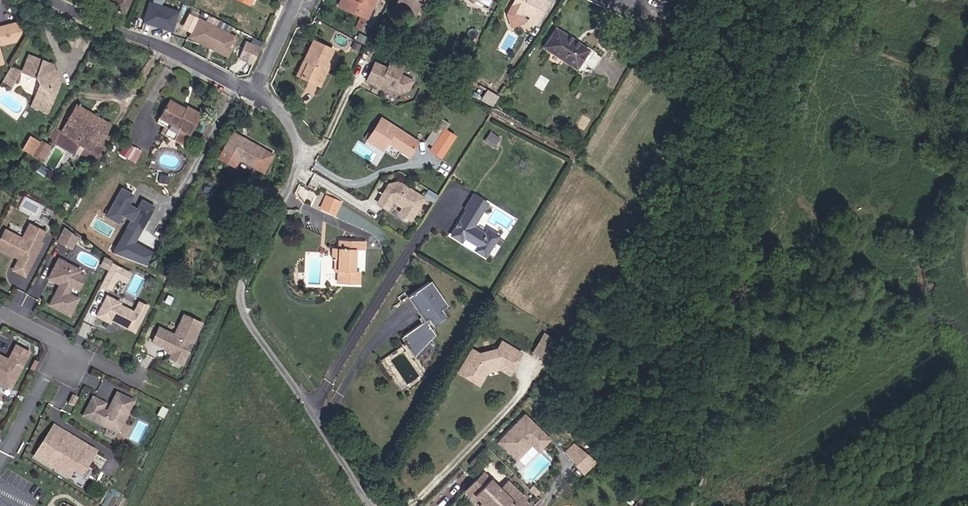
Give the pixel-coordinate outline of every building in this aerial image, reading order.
[(116,2),(112,10),(127,16),(133,0),(112,0),(116,2)] [(236,1),(250,9),(254,0),(237,0),(236,1)] [(379,0),(353,0),(348,12),(362,18),(357,29),(365,32),(379,0)] [(401,1),(421,12),(427,0),(401,0),(401,1)] [(549,3),(543,0),(518,0),(510,16),(512,21),(515,22),(521,20),(524,14),(533,18),(531,22),(538,25),(549,3)] [(173,31),(179,10),(149,1),(143,22),(173,31)] [(401,1),(397,9),(418,20),(421,12),(401,1)] [(199,18),(189,13),(183,28),(192,32),(199,18)] [(192,42),(211,50),(212,47),(231,54),(237,40),(200,24),(192,42)] [(0,42),(1,46),(16,42),(21,34),(19,25),(0,29),(0,42)] [(387,43),(390,35),(378,30),(375,37),(387,43)] [(606,57),(559,33),(548,55),(590,75),(593,68),(600,71),(606,57)] [(631,43),(620,34),(615,41),(626,49),(631,43)] [(395,38),(390,35),(387,43),(392,45),(395,38)] [(261,46),(247,40),(239,59),(254,64),(261,46)] [(336,75),(330,73),(332,68),(337,54),(319,47),(311,66),(318,68),(311,84),(329,91),(336,75)] [(53,66),(30,56),(23,73),(37,80),(39,87),(30,107),(49,115),(62,83),(53,66)] [(376,59),(365,81),(380,89),(383,85),(409,98),(418,79),(405,73),(409,65),(391,57),(387,65),(376,59)] [(305,82),(311,84),(318,68),(311,66),(305,82)] [(13,69),(4,84),(11,88),(20,74),(13,69)] [(169,106),(161,122),(171,127),(191,139),(202,118),(189,110),(186,116),(169,106)] [(74,111),(92,121),(95,118),(77,107),(74,111)] [(74,111),(60,134),(76,144),(82,135),(92,141),(101,147),(112,128),(95,118),(92,121),(74,111)] [(413,156),(422,143),(384,119),(369,142),(386,153),(393,142),(413,156)] [(168,132),(171,127),(161,122),(158,127),(168,132)] [(459,138),(449,131),(434,154),(445,160),(459,138)] [(501,139),(492,133),(485,142),(495,148),(501,139)] [(232,134),(218,161),(250,178),(255,169),(264,175),(274,156),(232,134)] [(92,141),(82,135),(76,144),(87,150),(92,141)] [(47,150),(42,158),(45,161),(52,148),(40,141),(39,143),(47,150)] [(136,162),(143,151),(125,142),(119,153),(136,162)] [(33,153),(42,158),(47,150),(39,143),(33,153)] [(39,162),(42,158),(33,153),(31,157),(39,162)] [(157,173),(155,182),(167,185),(169,175),(157,173)] [(413,221),(428,197),(393,176),(376,203),(389,211),(394,203),(402,208),(399,213),(413,221)] [(122,187),(106,216),(120,224),(124,216),(131,220),(128,227),(141,234),(156,206),(143,199),(138,207),(132,204),(137,195),(122,187)] [(343,199),(330,191),(322,202),(335,211),(343,199)] [(464,209),(467,210),(452,237),(462,242),(465,237),(478,245),(475,250),(487,257),(498,236),(487,229),(485,233),(472,225),(484,204),(472,196),(464,209)] [(41,242),(39,241),(44,231),(30,224),(22,238),(5,229),(0,239),(0,247),(0,248),(15,255),(16,252),(21,255),(14,269),(25,274),(41,242)] [(78,235),(66,225),(59,239),(73,246),(78,235)] [(237,251),(243,240),(231,234),(225,245),(237,251)] [(339,250),(331,250),(331,261),(336,261),(341,262),(340,275),(340,288),(361,288),(361,272),(354,272),(355,252),(362,252),(362,242),(339,242),(339,250)] [(113,260),(105,256),(100,267),(109,271),(113,262),(113,260)] [(71,288),(77,274),(79,271),(57,260),(47,280),(61,287),(59,290),(57,289),(48,306),(68,317),(77,300),(67,295),(71,288)] [(109,271),(101,285),(112,291),(118,279),(127,284),(133,273),(113,262),(109,271)] [(77,291),(84,278),(77,274),(71,288),(77,291)] [(413,298),(429,323),(406,339),(411,346),(416,343),(422,353),(438,335),(432,325),(433,324),(437,327),(447,319),(443,313),(448,309),(433,285),(413,298)] [(133,333),(146,307),(137,302),(132,312),(118,305),(119,304),(105,297),(95,317),(108,324),(110,321),(133,333)] [(183,360),(200,325),(184,317),(174,337),(159,329),(152,342),(160,346),(160,345),(166,347),(168,348),(170,354),(183,360)] [(550,360),(560,345),(544,335),(535,350),(550,360)] [(513,370),(523,353),(508,344),(506,348),(501,345),(499,349),(482,354),(475,350),(461,373),(478,383),(487,369),(502,364),(513,370)] [(14,347),(6,363),(1,360),(2,359),(0,357),(0,383),(10,388),(27,353),(14,347)] [(183,360),(170,354),(168,348),(166,347),(165,351),(169,359),(181,365),(183,360)] [(489,372),(502,368),(502,364),(487,369),(489,372)] [(513,370),(502,364),(502,368),(512,373),(513,370)] [(489,372),(487,369),(478,383),(481,385),(489,372)] [(106,413),(101,411),(104,405),(91,399),(82,417),(116,435),(132,403),(115,394),(106,413)] [(72,407),(76,399),(71,397),(67,405),(72,407)] [(553,439),(525,413),(498,441),(519,461),(533,446),(540,452),(553,439)] [(99,452),(54,424),(33,458),(69,481),(75,472),(84,478),(99,452)] [(574,443),(564,452),(585,475),(599,462),(589,453),(574,443)] [(511,504),(513,505),(519,505),(523,501),(509,487),(501,496),(482,478),(470,492),(485,505),(509,505),(511,504)] [(470,492),(464,498),(473,505),(485,505),(470,492)] [(643,498),(636,505),(653,505),(643,498)]
